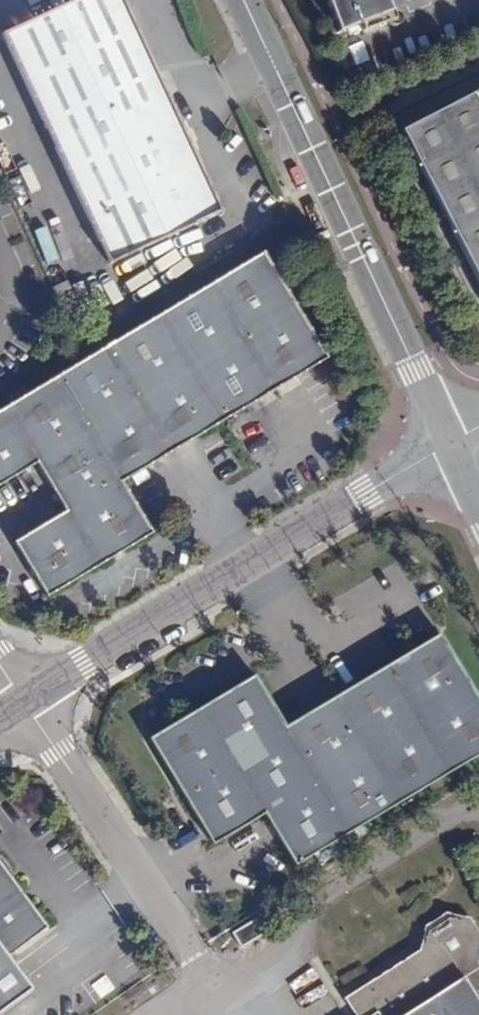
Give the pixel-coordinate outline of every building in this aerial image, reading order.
[(108,264),(221,212),(193,153),(198,151),(184,121),(179,124),(122,0),(0,0),(0,32),(108,264)] [(393,14),(388,0),(326,0),(339,35),(362,26),(393,14)] [(396,23),(393,14),(362,26),(365,34),(396,23)] [(401,132),(478,280),(478,92),(401,132)] [(295,174),(287,158),(276,163),(284,179),(295,174)] [(279,200),(276,202),(279,207),(276,208),(280,216),(286,214),(279,200)] [(0,409),(0,485),(30,466),(59,513),(12,542),(45,597),(149,534),(120,485),(325,360),(259,252),(0,409)] [(51,287),(59,305),(74,298),(65,280),(51,287)] [(140,734),(207,842),(259,811),(291,863),(478,751),(478,708),(434,633),(285,723),(251,667),(140,734)] [(33,990),(9,957),(48,928),(30,904),(18,912),(8,898),(11,895),(13,890),(15,884),(14,873),(11,865),(3,857),(0,855),(0,1014),(33,990)] [(30,904),(15,884),(13,890),(11,895),(8,898),(18,912),(30,904)] [(477,960),(478,951),(478,931),(469,915),(441,909),(422,922),(414,944),(340,991),(356,1014),(478,1014),(478,963),(477,960)] [(252,916),(229,930),(238,944),(261,930),(252,916)]
